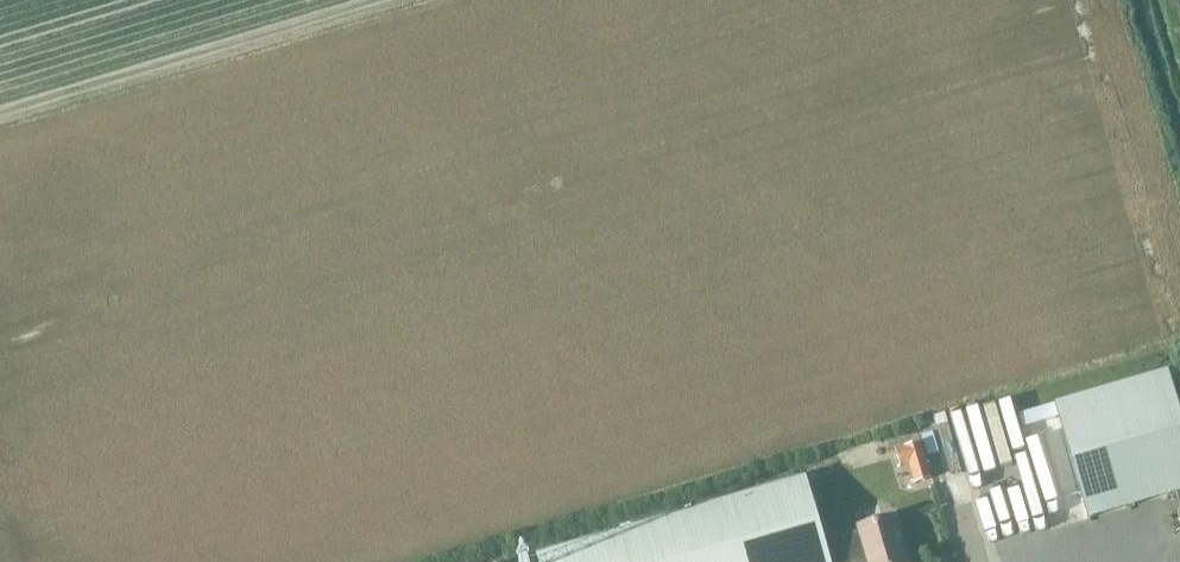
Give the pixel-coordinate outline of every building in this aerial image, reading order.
[(1167,369),(1019,413),(1023,428),(1057,417),(1087,520),(1179,492),(1179,412),(1167,369)] [(895,522),(859,532),(860,536),(824,546),(806,482),(541,559),(542,561),(907,561),(895,522)]
